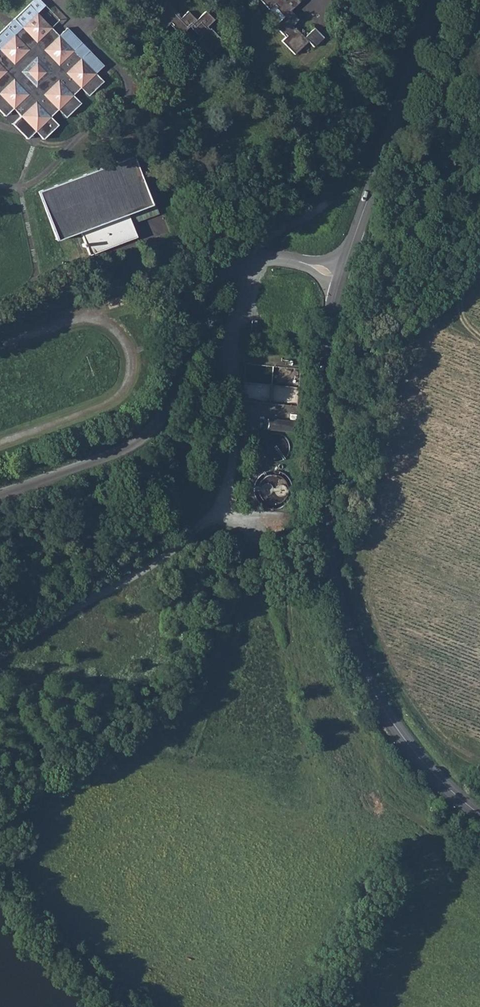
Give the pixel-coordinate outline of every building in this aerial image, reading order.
[(152,9),(166,23),(169,20),(179,30),(189,22),(199,33),(196,37),(209,49),(223,35),(207,20),(214,14),(205,6),(196,15),(186,6),(180,12),(168,0),(161,0),(152,9)] [(269,4),(272,1),(283,11),(283,12),(275,20),(286,31),(282,35),(295,48),(308,35),(293,20),(299,14),(291,5),(295,0),(265,0),(269,4)] [(45,2),(14,31),(35,52),(57,31),(102,78),(110,70),(45,2)] [(14,31),(0,44),(0,109),(26,136),(34,128),(42,136),(102,78),(57,31),(35,52),(14,31)] [(310,42),(298,53),(302,58),(314,47),(310,42)] [(134,152),(38,189),(56,237),(80,228),(89,252),(137,234),(128,210),(152,201),(134,152)] [(250,335),(257,335),(258,321),(251,320),(250,335)] [(301,369),(245,364),(242,401),(298,406),(301,369)] [(290,421),(266,419),(265,428),(289,431),(290,421)] [(277,437),(274,438),(271,440),(270,443),(268,446),(267,449),(267,452),(268,453),(269,457),(271,459),(273,461),(275,463),(277,463),(279,464),(282,464),(286,464),(288,463),(289,462),(292,460),(293,458),(294,456),(295,454),(295,452),(295,448),(295,446),(294,443),(293,442),(291,440),(289,438),(287,437),(284,436),(281,436),(277,437)] [(269,475),(266,477),(264,479),(262,482),(261,484),(260,487),(259,491),(259,493),(260,497),(261,500),(263,503),(266,506),(267,507),(270,509),(272,511),(275,511),(278,512),(281,511),(283,511),(287,510),(289,508),(292,507),(294,505),(296,501),(297,498),(298,495),(298,492),(298,490),(298,488),(297,486),(296,483),(294,480),(292,478),(290,476),(287,475),(285,474),(282,473),(280,473),(276,473),(274,473),(272,474),(269,475)]
